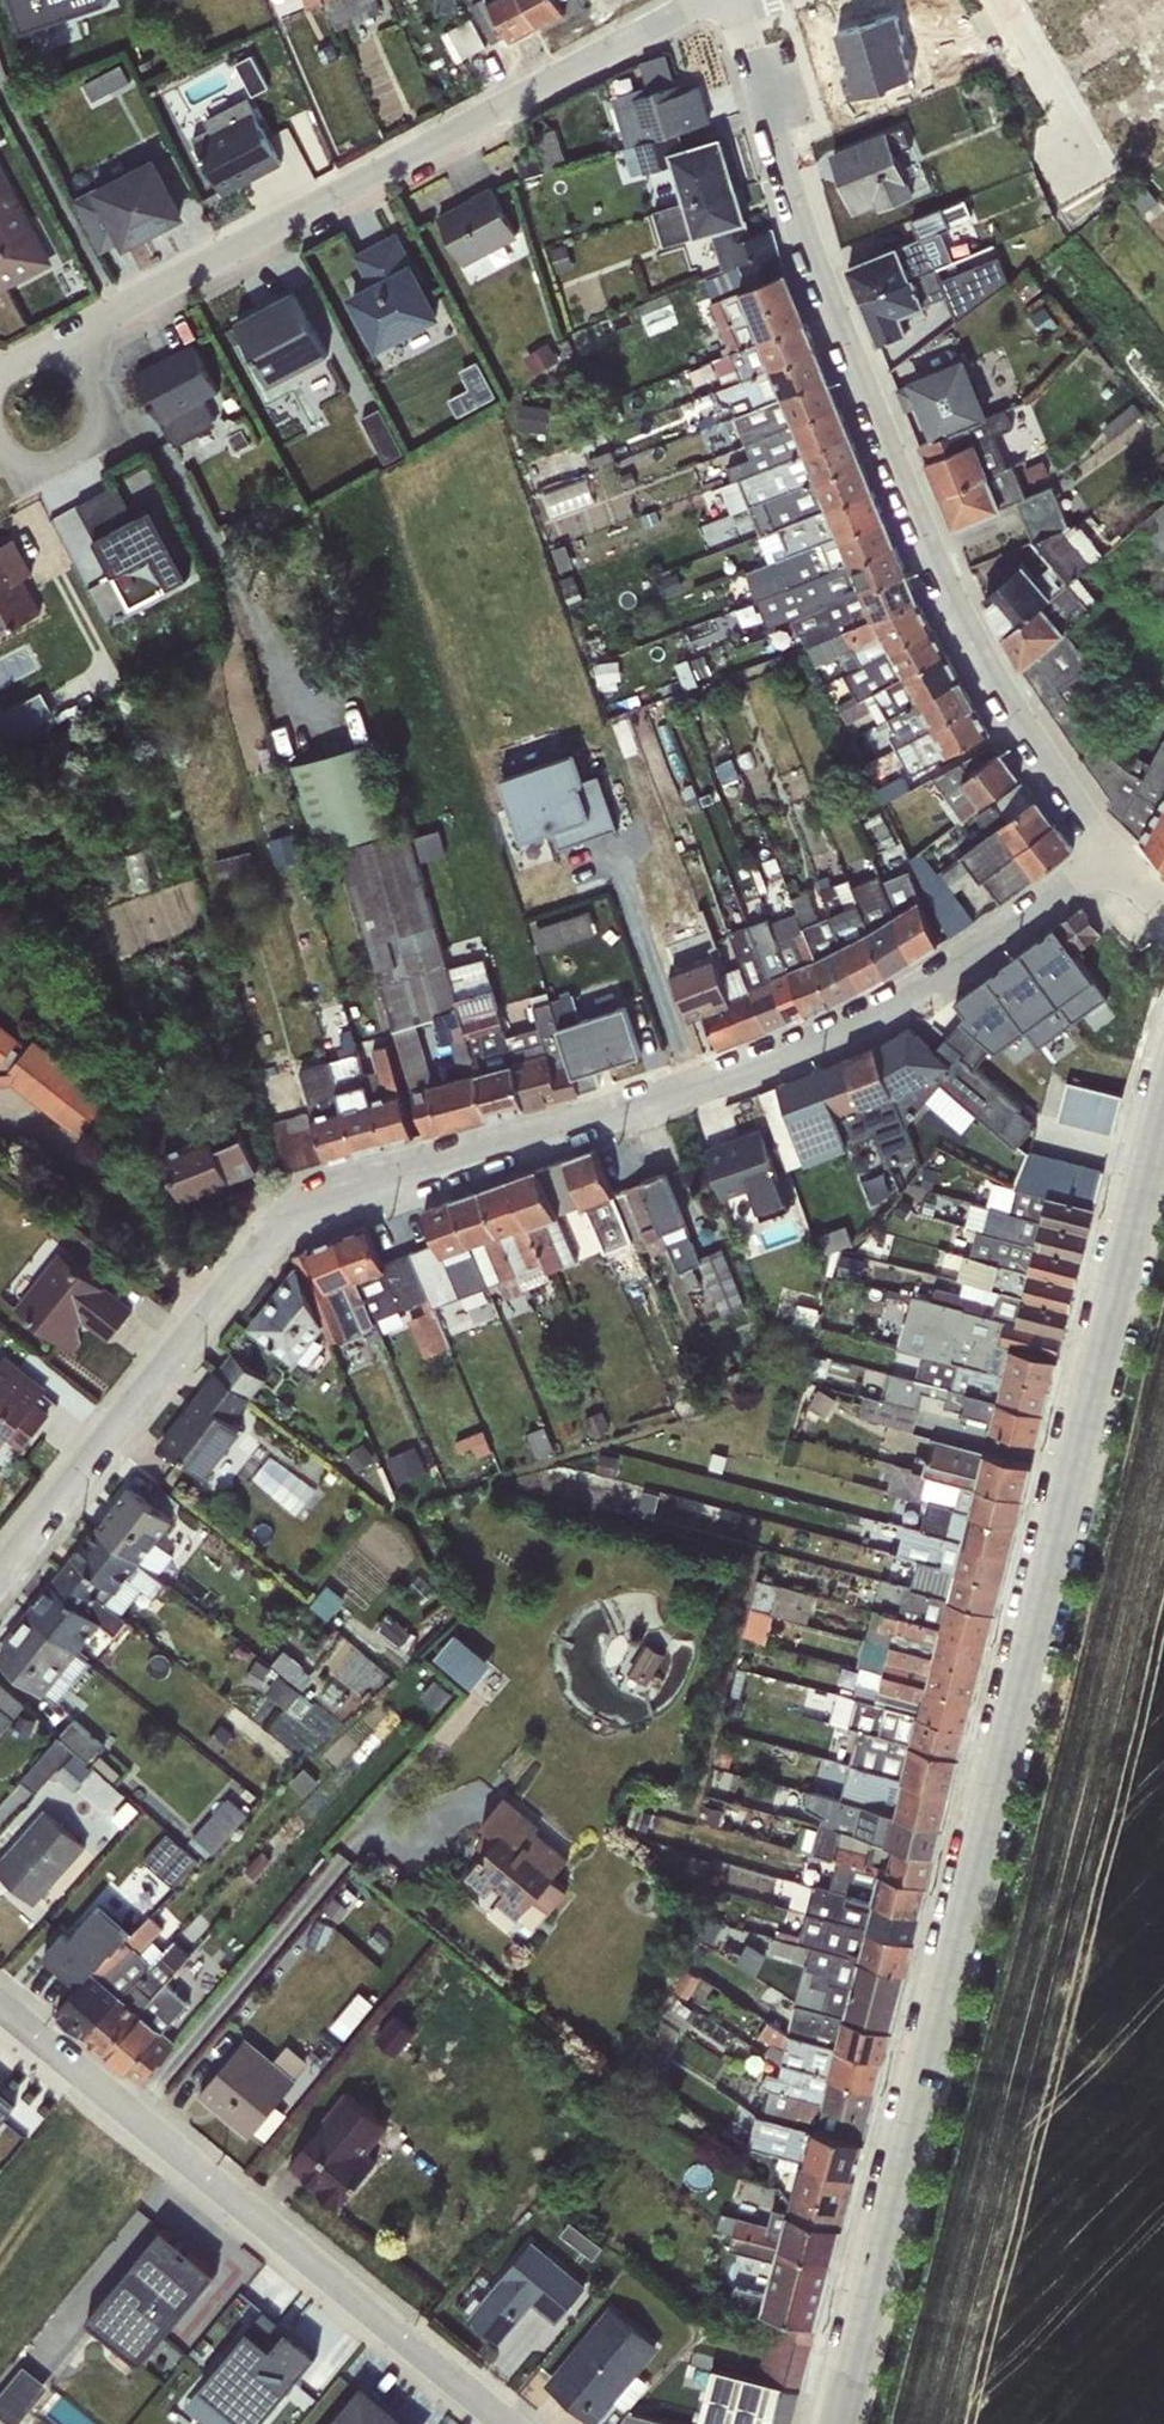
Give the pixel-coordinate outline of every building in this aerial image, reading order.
[(109,2),(108,0),(11,0),(22,31),(109,2)] [(322,0),(302,0),(306,10),(324,5),(322,0)] [(324,5),(335,31),(380,13),(375,0),(322,0),(324,5)] [(521,0),(480,0),(470,6),(491,44),(507,36),(509,40),(536,28),(521,0)] [(536,28),(564,13),(558,3),(559,3),(559,2),(563,0),(521,0),(536,28)] [(470,19),(441,35),(455,62),(485,47),(470,19)] [(251,53),(234,62),(251,95),(269,85),(251,53)] [(639,62),(646,86),(610,97),(626,147),(646,141),(633,99),(675,85),(665,54),(639,62)] [(121,64),(84,83),(93,100),(130,82),(121,64)] [(646,141),(678,131),(708,122),(698,87),(682,92),(679,84),(675,85),(633,99),(646,141)] [(209,129),(192,137),(220,190),(251,174),(253,178),(281,164),(246,98),(204,121),(209,129)] [(903,126),(832,155),(855,211),(876,202),(879,210),(916,195),(909,180),(907,181),(895,153),(912,146),(903,126)] [(555,129),(537,135),(546,171),(566,164),(555,129)] [(678,131),(646,141),(626,147),(623,149),(630,174),(642,172),(642,174),(672,165),(684,203),(734,188),(720,136),(684,147),(678,131)] [(536,154),(517,161),(522,176),(541,170),(536,154)] [(150,160),(76,199),(102,247),(121,237),(125,245),(180,216),(150,160)] [(31,234),(0,177),(0,282),(1,282),(29,267),(38,262),(25,237),(31,234)] [(491,186),(436,216),(463,267),(517,238),(491,186)] [(734,188),(684,203),(654,211),(664,246),(712,232),(722,270),(737,264),(776,248),(771,230),(749,237),(734,188)] [(965,199),(943,208),(950,226),(972,218),(965,199)] [(933,268),(937,267),(952,260),(940,231),(949,227),(941,206),(910,219),(917,236),(868,257),(867,254),(849,261),(852,266),(847,268),(860,299),(933,268)] [(367,285),(345,297),(374,353),(441,318),(396,231),(351,255),(367,285)] [(44,259),(31,234),(25,237),(38,262),(44,259)] [(566,244),(549,249),(556,273),(573,268),(566,244)] [(776,248),(737,264),(738,265),(744,282),(746,288),(709,303),(717,322),(711,325),(714,332),(720,329),(727,346),(721,348),(724,357),(804,323),(784,274),(776,248)] [(937,267),(933,268),(946,297),(957,320),(1008,281),(998,257),(942,279),(937,267)] [(710,297),(744,282),(738,265),(703,280),(710,297)] [(933,268),(860,299),(878,344),(908,332),(902,317),(925,307),(925,305),(946,297),(933,268)] [(1026,269),(1011,281),(1027,301),(1042,289),(1026,269)] [(293,291),(235,321),(269,385),(327,354),(293,291)] [(804,323),(724,357),(714,362),(724,387),(815,351),(804,323)] [(548,342),(522,357),(533,375),(558,361),(548,342)] [(193,343),(134,375),(171,442),(173,441),(175,447),(216,425),(215,423),(217,422),(204,399),(219,392),(193,343)] [(815,351),(724,387),(715,390),(719,401),(731,404),(735,416),(827,379),(815,351)] [(919,446),(987,417),(964,358),(907,382),(908,386),(896,390),(905,411),(920,405),(934,439),(919,445),(919,446)] [(476,360),(458,369),(468,387),(447,399),(456,417),(495,396),(476,360)] [(827,379),(735,416),(745,444),(837,406),(827,379)] [(1133,403),(1101,428),(1109,440),(1141,414),(1133,403)] [(522,404),(518,430),(545,434),(549,408),(522,404)] [(837,406),(745,444),(751,458),(728,467),(732,479),(849,434),(837,406)] [(379,408),(361,418),(385,463),(403,453),(379,408)] [(987,417),(919,446),(939,496),(1005,468),(994,438),(1011,430),(1003,410),(987,417)] [(849,434),(732,479),(719,484),(731,513),(748,507),(764,499),(861,461),(849,434)] [(861,461),(764,499),(775,528),(872,490),(861,461)] [(1005,468),(939,496),(952,529),(976,519),(979,525),(999,517),(997,510),(1016,503),(1030,541),(1069,529),(1052,487),(1025,498),(1013,465),(1005,468)] [(596,478),(550,485),(555,511),(600,504),(596,478)] [(102,536),(94,540),(130,609),(189,579),(152,509),(134,519),(117,485),(76,506),(78,509),(85,505),(102,536)] [(765,537),(761,538),(759,538),(769,562),(776,559),(883,518),(872,490),(775,528),(764,533),(765,537)] [(764,499),(748,507),(761,538),(765,537),(764,533),(775,528),(764,499)] [(1141,521),(1163,551),(1163,501),(1141,521)] [(85,505),(78,509),(94,540),(102,536),(85,505)] [(782,577),(753,588),(758,600),(894,545),(883,518),(776,559),(782,577)] [(1069,529),(1030,541),(1050,566),(1036,578),(1023,563),(984,599),(1004,636),(1067,583),(1077,575),(1102,553),(1076,523),(1069,529)] [(0,546),(0,634),(40,613),(23,578),(32,574),(13,539),(0,546)] [(566,543),(551,549),(560,572),(575,566),(566,543)] [(894,545),(758,600),(769,628),(792,619),(906,573),(894,545)] [(776,559),(769,562),(746,571),(753,588),(782,577),(776,559)] [(906,573),(792,619),(799,636),(793,639),(796,646),(804,643),(805,646),(917,601),(906,573)] [(1077,575),(1067,583),(1090,610),(1100,602),(1077,575)] [(575,576),(560,582),(569,608),(585,602),(575,576)] [(1067,583),(1004,636),(1022,670),(1066,630),(1084,615),(1090,610),(1067,583)] [(917,601),(805,646),(816,668),(839,656),(847,672),(931,628),(917,601)] [(931,628),(847,672),(843,674),(856,696),(858,700),(945,654),(931,628)] [(1022,670),(1110,799),(1106,807),(1163,863),(1163,739),(1150,764),(1134,755),(1125,767),(1099,744),(1077,710),(1109,689),(1066,630),(1022,670)] [(858,700),(856,696),(837,705),(846,723),(872,711),(878,724),(888,718),(959,680),(945,654),(858,700)] [(618,661),(595,664),(597,683),(620,680),(618,661)] [(959,680),(888,718),(894,731),(888,734),(896,748),(974,707),(959,680)] [(0,714),(0,730),(7,742),(55,715),(41,691),(0,714)] [(974,707),(896,748),(911,775),(988,734),(974,707)] [(373,739),(287,763),(312,850),(396,824),(373,739)] [(994,744),(932,779),(945,797),(939,803),(956,824),(1019,777),(994,744)] [(573,753),(500,778),(522,840),(551,829),(558,849),(618,828),(599,775),(583,780),(573,753)] [(901,776),(875,790),(882,804),(909,790),(901,776)] [(990,834),(1036,800),(1022,782),(976,817),(990,834)] [(990,834),(963,854),(978,874),(982,878),(1054,824),(1036,800),(990,834)] [(1054,824),(982,878),(999,904),(1073,849),(1054,824)] [(408,829),(340,847),(345,863),(393,1029),(415,1022),(435,1016),(459,1009),(447,968),(408,829)] [(439,829),(413,836),(420,862),(446,855),(439,829)] [(294,834),(268,841),(275,867),(302,860),(294,834)] [(345,863),(340,847),(316,857),(319,870),(345,863)] [(251,851),(214,860),(219,880),(257,871),(251,851)] [(912,859),(924,884),(937,874),(921,852),(912,859)] [(963,854),(943,870),(956,887),(978,874),(963,854)] [(909,870),(881,882),(912,960),(938,944),(909,870)] [(956,887),(943,870),(937,874),(924,884),(948,937),(973,922),(952,890),(956,887)] [(886,977),(851,886),(848,880),(832,886),(828,875),(818,878),(831,915),(860,990),(886,977)] [(878,875),(851,886),(886,977),(912,960),(881,882),(878,875)] [(860,990),(831,915),(818,922),(807,892),(792,898),(796,913),(833,1004),(860,990)] [(704,904),(683,911),(696,951),(717,944),(704,904)] [(1081,907),(1055,926),(1074,953),(1101,934),(1081,907)] [(588,910),(531,927),(538,951),(596,933),(588,910)] [(796,913),(771,923),(805,1015),(833,1004),(796,913)] [(769,917),(748,926),(789,1021),(805,1015),(771,923),(769,917)] [(789,1021),(748,926),(738,930),(736,924),(727,927),(743,967),(768,1029),(789,1021)] [(1040,937),(1021,951),(1073,1023),(1107,998),(1074,953),(1055,926),(1047,932),(1048,934),(1041,939),(1040,937)] [(726,972),(717,944),(710,949),(712,955),(730,1002),(702,1011),(703,1014),(717,1049),(768,1029),(743,967),(726,972)] [(995,972),(986,978),(1025,1031),(1037,1048),(1073,1023),(1021,951),(1001,966),(1002,968),(995,973),(995,972)] [(730,1002),(712,955),(672,970),(690,1019),(703,1014),(702,1011),(730,1002)] [(482,959),(447,968),(459,1009),(489,1117),(524,1107),(504,1037),(482,959)] [(996,1052),(1025,1031),(986,978),(954,1000),(965,1015),(960,1021),(990,1047),(996,1052)] [(551,1001),(558,1026),(581,1019),(573,995),(551,1001)] [(538,1027),(504,1037),(524,1107),(579,1093),(558,1026),(551,1001),(533,1006),(538,1027)] [(581,1019),(558,1026),(579,1093),(599,1086),(594,1069),(640,1054),(624,1005),(581,1019)] [(415,1022),(393,1029),(424,1134),(489,1117),(459,1009),(435,1016),(444,1043),(452,1041),(461,1076),(434,1083),(415,1022)] [(960,1021),(946,1036),(965,1053),(962,1055),(974,1066),(990,1047),(960,1021)] [(11,1085),(79,1138),(110,1099),(34,1038),(21,1054),(13,1047),(20,1038),(0,1023),(0,1086),(11,1085)] [(907,1028),(874,1048),(905,1126),(941,1084),(1015,1147),(1018,1144),(1034,1127),(1030,1123),(1033,1119),(1020,1109),(1022,1107),(974,1066),(962,1055),(965,1053),(946,1036),(934,1050),(908,1028),(907,1028)] [(340,1058),(356,1054),(353,1044),(338,1048),(340,1058)] [(377,1070),(365,1074),(385,1145),(413,1137),(388,1046),(371,1049),(377,1070)] [(874,1048),(776,1086),(805,1161),(806,1162),(875,1136),(886,1165),(915,1153),(905,1126),(874,1048)] [(340,1058),(329,1061),(356,1153),(385,1145),(365,1074),(359,1053),(356,1054),(340,1058)] [(356,1153),(329,1061),(300,1068),(325,1161),(356,1153)] [(1066,1080),(1057,1119),(1113,1133),(1122,1095),(1066,1080)] [(805,1161),(776,1086),(761,1091),(788,1167),(805,1161)] [(210,1134),(161,1153),(182,1202),(256,1169),(237,1125),(234,1126),(225,1104),(201,1114),(210,1134)] [(306,1113),(271,1123),(285,1172),(320,1163),(306,1113)] [(725,1142),(705,1149),(723,1198),(752,1188),(763,1219),(790,1209),(762,1132),(726,1144),(725,1142)] [(594,1148),(565,1159),(585,1205),(605,1251),(633,1241),(615,1196),(594,1148)] [(1027,1151),(1018,1188),(1094,1208),(1103,1170),(1027,1151)] [(565,1159),(508,1180),(543,1262),(548,1271),(577,1260),(557,1216),(585,1205),(565,1159)] [(665,1173),(641,1184),(670,1249),(688,1291),(700,1286),(692,1267),(700,1264),(665,1173)] [(508,1180),(480,1190),(515,1273),(543,1262),(508,1180)] [(993,1183),(987,1207),(1088,1231),(1094,1208),(1018,1188),(993,1183)] [(641,1184),(615,1196),(633,1241),(638,1253),(648,1248),(652,1256),(670,1249),(641,1184)] [(752,1188),(723,1198),(734,1229),(763,1219),(752,1188)] [(480,1190),(451,1200),(488,1286),(491,1293),(500,1290),(505,1300),(523,1293),(515,1273),(480,1190)] [(488,1286),(451,1200),(423,1210),(436,1242),(409,1253),(432,1308),(488,1286)] [(1088,1231),(987,1207),(971,1203),(965,1228),(977,1231),(1082,1256),(1088,1231)] [(366,1226),(337,1236),(374,1320),(420,1301),(425,1312),(407,1320),(423,1357),(449,1347),(432,1308),(409,1253),(384,1263),(366,1226)] [(845,1226),(818,1236),(825,1254),(839,1248),(852,1244),(845,1226)] [(1082,1256),(977,1231),(970,1256),(1076,1282),(1082,1256)] [(296,1265),(324,1328),(330,1343),(345,1337),(346,1339),(362,1332),(361,1329),(374,1320),(337,1236),(293,1255),(296,1265)] [(723,1248),(699,1257),(700,1264),(703,1271),(701,1271),(703,1277),(705,1277),(721,1315),(745,1306),(723,1248)] [(59,1252),(14,1308),(71,1354),(80,1344),(78,1326),(82,1322),(107,1341),(133,1308),(59,1252)] [(864,1259),(843,1254),(837,1274),(859,1279),(864,1259)] [(963,1282),(1069,1307),(1076,1282),(963,1255),(956,1280),(963,1282)] [(543,1262),(515,1273),(523,1291),(551,1279),(543,1262)] [(324,1328),(296,1265),(246,1327),(293,1365),(324,1328)] [(934,1288),(932,1300),(1063,1334),(1069,1307),(963,1282),(960,1295),(934,1288)] [(1063,1334),(932,1300),(912,1296),(899,1347),(924,1354),(1050,1386),(1063,1334)] [(798,1303),(794,1322),(814,1327),(818,1307),(798,1303)] [(231,1352),(215,1372),(249,1399),(265,1379),(231,1352)] [(7,1439),(21,1450),(49,1414),(35,1404),(47,1388),(5,1354),(0,1360),(0,1448),(7,1439)] [(924,1354),(916,1380),(1044,1412),(1050,1386),(924,1354)] [(249,1399),(215,1372),(159,1441),(205,1477),(243,1430),(232,1420),(249,1399)] [(887,1373),(880,1399),(917,1409),(922,1393),(946,1398),(944,1407),(963,1411),(961,1420),(1037,1441),(1044,1412),(916,1380),(887,1373)] [(818,1389),(807,1407),(824,1417),(836,1399),(818,1389)] [(917,1409),(880,1399),(864,1395),(858,1417),(912,1431),(917,1409)] [(601,1410),(582,1418),(591,1437),(609,1429),(601,1410)] [(545,1426),(527,1433),(536,1456),(554,1449),(545,1426)] [(482,1430),(456,1441),(460,1452),(473,1447),(477,1458),(491,1452),(482,1430)] [(915,1457),(912,1468),(1024,1497),(1031,1464),(932,1439),(928,1458),(915,1457)] [(363,1442),(344,1456),(357,1473),(375,1460),(363,1442)] [(415,1445),(385,1458),(398,1484),(426,1471),(415,1445)] [(599,1453),(594,1475),(613,1479),(618,1458),(599,1453)] [(1024,1497),(912,1468),(894,1463),(887,1490),(929,1501),(952,1507),(1017,1525),(1024,1497)] [(129,1485),(96,1526),(140,1561),(157,1540),(162,1543),(175,1527),(170,1524),(173,1520),(129,1485)] [(643,1491),(637,1515),(653,1519),(659,1496),(643,1491)] [(921,1530),(944,1536),(952,1507),(929,1501),(921,1530)] [(952,1507),(944,1536),(1010,1553),(1017,1525),(952,1507)] [(1010,1553),(944,1536),(921,1530),(904,1525),(897,1554),(918,1559),(1003,1582),(1010,1553)] [(96,1526),(60,1571),(120,1616),(142,1589),(154,1598),(167,1582),(140,1561),(96,1526)] [(918,1559),(910,1588),(996,1611),(1003,1582),(918,1559)] [(60,1571),(26,1612),(78,1653),(85,1643),(84,1642),(89,1634),(91,1636),(100,1625),(115,1637),(127,1622),(120,1616),(60,1571)] [(756,1578),(749,1608),(771,1614),(806,1623),(809,1612),(814,1613),(819,1594),(756,1578)] [(996,1611),(910,1588),(881,1580),(876,1600),(900,1605),(897,1615),(989,1639),(996,1611)] [(327,1585),(310,1605),(327,1619),(344,1599),(327,1585)] [(771,1614),(749,1608),(742,1636),(764,1642),(771,1614)] [(989,1639),(897,1615),(873,1609),(865,1639),(981,1669),(989,1639)] [(26,1612),(3,1641),(6,1642),(0,1650),(0,1661),(44,1696),(46,1694),(58,1704),(91,1663),(78,1653),(26,1612)] [(387,1612),(374,1629),(398,1649),(412,1632),(387,1612)] [(981,1669),(865,1639),(857,1667),(860,1668),(974,1698),(981,1669)] [(646,1641),(627,1672),(647,1683),(665,1653),(646,1641)] [(283,1649),(271,1664),(291,1681),(303,1666),(283,1649)] [(255,1659),(244,1679),(259,1688),(270,1669),(255,1659)] [(860,1683),(856,1698),(967,1727),(974,1698),(860,1668),(856,1682),(860,1683)] [(279,1675),(264,1692),(286,1710),(288,1708),(300,1718),(312,1704),(279,1675)] [(435,1679),(421,1694),(437,1709),(451,1693),(435,1679)] [(333,1680),(322,1695),(340,1707),(351,1693),(333,1680)] [(25,1705),(0,1682),(0,1733),(25,1705)] [(967,1727),(856,1698),(836,1693),(829,1722),(858,1730),(959,1757),(967,1727)] [(13,1724),(9,1733),(29,1741),(37,1719),(20,1713),(15,1725),(13,1724)] [(73,1719),(59,1736),(74,1749),(88,1762),(102,1745),(73,1719)] [(218,1723),(205,1742),(219,1752),(232,1733),(218,1723)] [(858,1730),(850,1763),(951,1789),(959,1757),(858,1730)] [(74,1749),(59,1736),(21,1780),(35,1794),(74,1749)] [(72,1753),(54,1774),(75,1793),(83,1783),(82,1781),(91,1770),(72,1753)] [(850,1763),(840,1799),(942,1826),(951,1789),(850,1763)] [(304,1765),(289,1780),(304,1795),(318,1780),(304,1765)] [(942,1826),(840,1799),(809,1791),(804,1808),(821,1816),(819,1824),(935,1855),(942,1826)] [(227,1795),(188,1839),(206,1855),(211,1850),(212,1851),(247,1813),(227,1795)] [(486,1850),(465,1877),(485,1895),(494,1886),(503,1892),(496,1901),(518,1919),(536,1898),(551,1911),(568,1890),(552,1877),(570,1856),(537,1829),(541,1824),(505,1795),(482,1822),(488,1827),(475,1843),(486,1850)] [(121,1797),(108,1811),(123,1825),(136,1811),(121,1797)] [(0,1858),(0,1875),(34,1905),(86,1846),(44,1808),(0,1858)] [(935,1855),(819,1824),(810,1854),(837,1861),(929,1882),(935,1855)] [(283,1828),(244,1869),(254,1878),(271,1860),(265,1854),(286,1832),(283,1828)] [(166,1833),(142,1860),(173,1888),(198,1860),(166,1833)] [(686,1855),(682,1876),(707,1883),(712,1861),(686,1855)] [(837,1861),(829,1888),(921,1913),(929,1882),(837,1861)] [(813,1884),(806,1913),(914,1940),(921,1913),(829,1888),(813,1884)] [(333,1895),(322,1909),(339,1922),(349,1908),(333,1895)] [(43,1954),(78,1985),(131,1932),(99,1904),(68,1938),(62,1932),(43,1954)] [(778,1928),(776,1938),(907,1971),(914,1940),(806,1913),(800,1934),(778,1928)] [(84,2036),(152,1965),(139,1953),(164,1929),(149,1915),(131,1932),(78,1985),(56,2012),(84,2036)] [(705,1916),(696,1935),(713,1943),(722,1924),(705,1916)] [(316,1918),(305,1944),(325,1952),(335,1926),(316,1918)] [(907,1971),(776,1938),(774,1938),(770,1952),(792,1957),(792,1961),(808,1964),(806,1969),(813,1970),(810,1985),(828,1989),(823,2011),(892,2028),(907,1971)] [(152,1965),(84,2036),(103,2052),(166,1981),(190,1955),(175,1940),(152,1965)] [(684,1966),(673,1986),(689,1996),(701,1976),(684,1966)] [(698,1993),(694,1999),(712,2011),(722,1993),(718,1991),(720,1988),(702,1977),(694,1990),(698,1993)] [(166,1981),(103,2052),(140,2084),(175,2041),(163,2030),(187,2000),(166,1981)] [(358,1992),(330,2026),(343,2039),(379,1997),(375,1993),(368,2001),(358,1992)] [(671,1992),(663,2015),(685,2030),(697,2011),(671,1992)] [(795,2004),(788,2033),(790,2034),(884,2058),(892,2028),(823,2011),(795,2004)] [(394,2014),(375,2037),(397,2055),(416,2032),(394,2014)] [(660,2018),(650,2050),(667,2060),(679,2032),(660,2018)] [(790,2034),(788,2033),(768,2021),(759,2036),(771,2043),(765,2052),(784,2064),(877,2087),(884,2058),(790,2034)] [(246,2037),(197,2096),(248,2138),(297,2079),(294,2077),(305,2065),(284,2047),(274,2060),(246,2037)] [(667,2060),(650,2050),(642,2076),(658,2086),(667,2060)] [(877,2087),(784,2064),(779,2076),(766,2073),(761,2084),(770,2089),(820,2102),(824,2104),(870,2116),(877,2087)] [(820,2102),(770,2089),(764,2111),(815,2123),(820,2102)] [(324,2120),(287,2165),(339,2210),(345,2204),(342,2202),(377,2160),(368,2153),(389,2126),(346,2091),(323,2118),(324,2120)] [(15,2105),(0,2092),(0,2124),(15,2105)] [(824,2104),(816,2130),(863,2143),(870,2116),(824,2104)] [(863,2143),(816,2130),(757,2114),(748,2146),(779,2154),(801,2159),(854,2176),(863,2143)] [(801,2159),(779,2154),(777,2167),(799,2172),(788,2212),(842,2226),(854,2176),(801,2159)] [(746,2177),(740,2195),(770,2206),(776,2187),(746,2177)] [(716,2230),(733,2235),(833,2260),(842,2226),(788,2212),(774,2207),(770,2225),(721,2213),(716,2230)] [(569,2221),(559,2234),(593,2259),(603,2246),(569,2221)] [(162,2227),(86,2319),(141,2364),(217,2272),(162,2227)] [(833,2260),(733,2235),(730,2249),(776,2260),(767,2295),(736,2286),(732,2302),(775,2313),(769,2333),(811,2344),(833,2260)] [(532,2240),(467,2318),(500,2344),(532,2305),(555,2324),(587,2285),(532,2240)] [(613,2307),(550,2384),(585,2413),(601,2393),(610,2400),(634,2371),(657,2343),(613,2307)] [(265,2338),(283,2326),(273,2311),(255,2323),(265,2338)] [(186,2409),(205,2423),(259,2423),(312,2355),(285,2333),(272,2349),(247,2330),(186,2409)] [(811,2344),(769,2333),(762,2362),(755,2359),(750,2378),(799,2390),(811,2344)] [(0,2393),(0,2415),(11,2423),(18,2423),(49,2385),(23,2364),(0,2393)] [(799,2390),(750,2378),(712,2368),(701,2412),(695,2410),(693,2420),(698,2422),(698,2423),(791,2423),(799,2390)] [(616,2402),(626,2411),(649,2383),(634,2371),(610,2400),(601,2393),(585,2413),(598,2423),(616,2402)] [(337,2423),(400,2423),(363,2393),(337,2423)] [(598,2423),(618,2423),(626,2411),(616,2402),(598,2423)] [(618,2423),(676,2423),(626,2411),(618,2423)]
